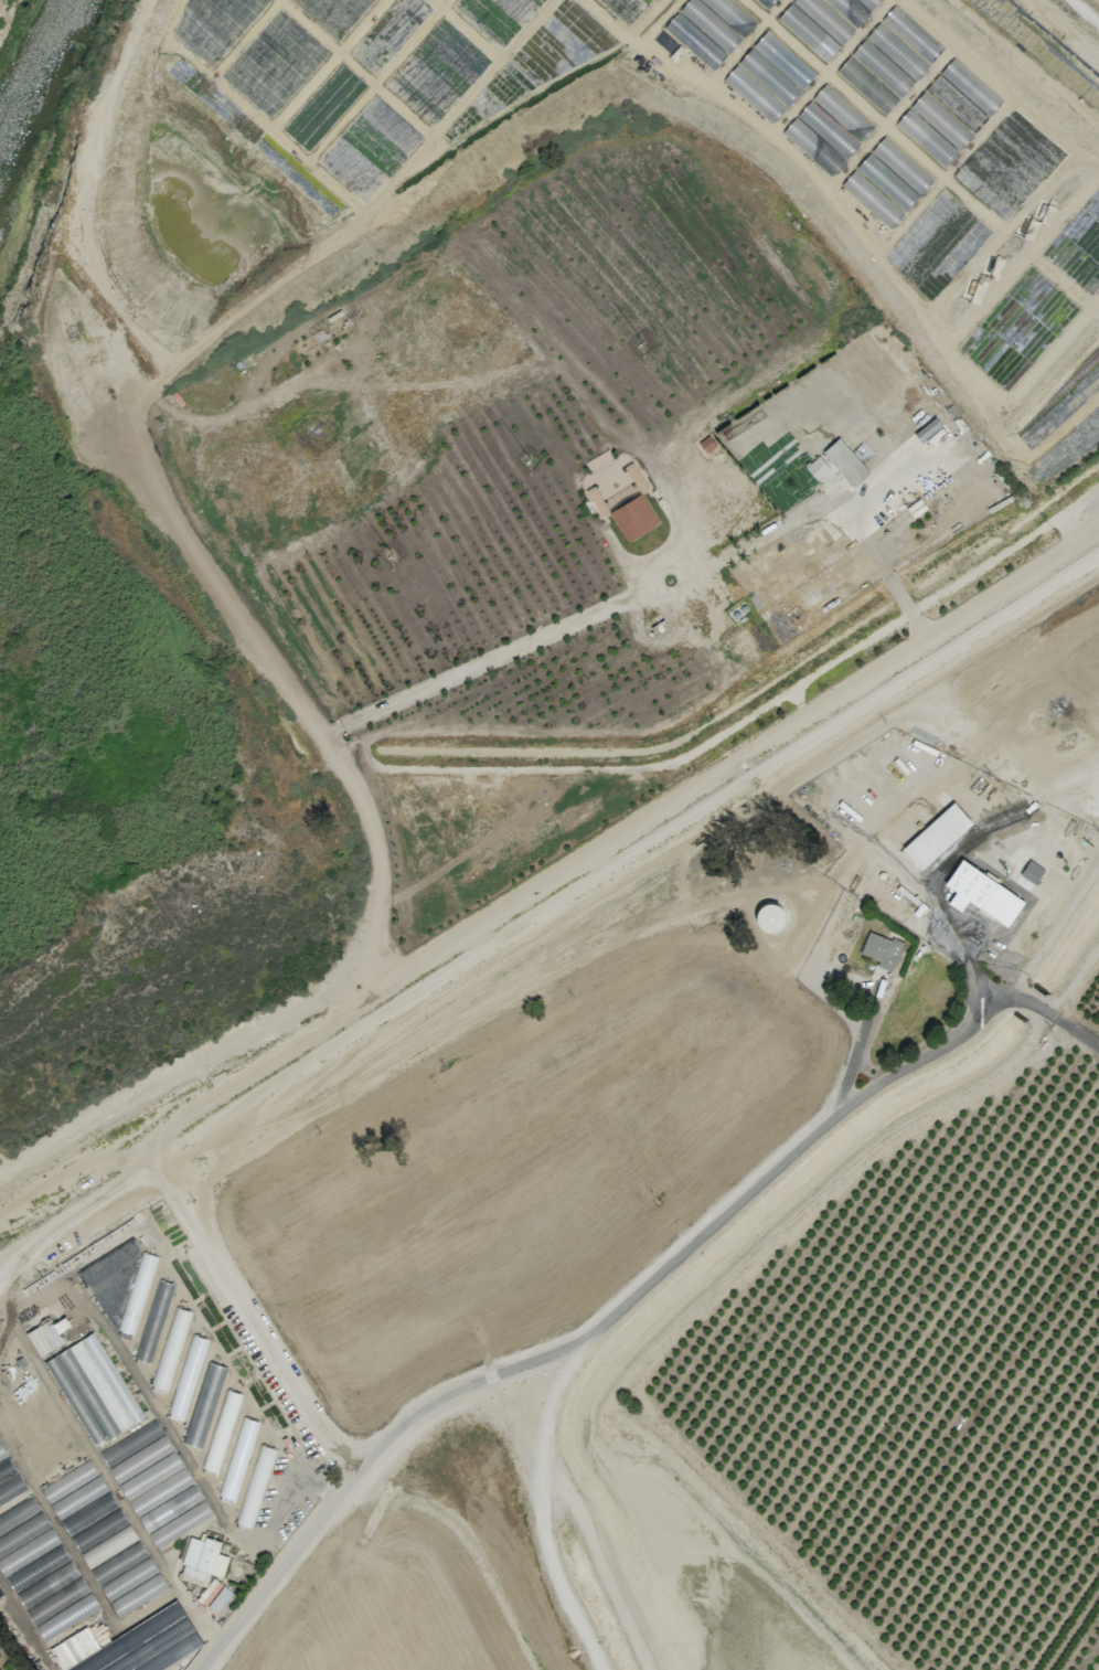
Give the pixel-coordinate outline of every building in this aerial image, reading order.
[(756,21),(732,0),(688,0),(677,12),(663,28),(713,71),(756,21)] [(776,0),(755,0),(766,10),(776,0)] [(827,62),(840,45),(841,46),(869,12),(855,0),(793,0),(776,20),(827,62)] [(870,13),(881,0),(856,0),(870,13)] [(879,22),(931,64),(944,48),(893,6),(879,22)] [(850,55),(900,98),(928,65),(879,22),(865,38),(850,55)] [(787,107),(801,90),(815,74),(766,32),(751,49),(751,48),(737,64),(787,107)] [(1002,103),(954,57),(940,73),(988,118),(1002,103)] [(835,72),(885,115),(897,100),(848,58),(835,72)] [(723,79),(769,123),(783,108),(737,64),(723,79)] [(987,120),(939,74),(925,89),(972,135),(987,120)] [(895,124),(944,168),(958,152),(973,135),(923,91),(909,108),(895,124)] [(871,151),(919,196),(933,181),(885,136),(871,151)] [(855,168),(904,213),(918,198),(870,153),(855,168)] [(889,230),(903,215),(855,169),(841,184),(889,230)] [(821,451),(837,437),(868,471),(853,486),(821,451)] [(804,465),(805,467),(822,487),(819,490),(829,502),(849,485),(830,462),(829,468),(818,454),(804,465)] [(658,525),(642,493),(617,505),(614,498),(603,503),(594,485),(585,490),(599,519),(610,514),(624,541),(658,525)] [(901,848),(920,869),(971,822),(952,801),(901,848)] [(966,901),(1007,926),(1024,900),(960,859),(944,884),(955,891),(947,903),(960,911),(966,901)] [(1019,875),(1033,885),(1044,870),(1029,860),(1019,875)] [(893,973),(902,942),(867,932),(860,955),(878,960),(876,967),(893,973)] [(77,1271),(102,1314),(115,1317),(121,1314),(127,1286),(122,1278),(119,1277),(123,1261),(134,1263),(136,1267),(139,1252),(130,1235),(129,1241),(77,1271)] [(156,1256),(140,1252),(117,1333),(133,1338),(156,1256)] [(134,1359),(152,1364),(173,1284),(155,1280),(134,1359)] [(151,1392),(168,1396),(188,1311),(171,1307),(151,1392)] [(25,1333),(37,1357),(63,1343),(57,1331),(69,1325),(64,1317),(51,1323),(49,1319),(25,1333)] [(143,1418),(94,1332),(43,1361),(92,1447),(143,1418)] [(186,1419),(205,1338),(188,1335),(170,1415),(186,1419)] [(212,1389),(210,1397),(214,1398),(224,1367),(209,1362),(202,1386),(212,1389)] [(242,1395),(226,1390),(201,1468),(217,1474),(242,1395)] [(257,1422),(241,1417),(219,1497),(235,1501),(257,1422)] [(273,1449),(256,1445),(237,1525),(254,1529),(273,1449)] [(13,1551),(5,1536),(0,1526),(0,1558),(13,1551)] [(228,1557),(217,1554),(220,1541),(202,1537),(201,1540),(188,1537),(181,1565),(223,1577),(228,1557)] [(41,1642),(99,1610),(72,1561),(64,1565),(65,1575),(60,1578),(56,1578),(54,1563),(45,1568),(20,1570),(21,1577),(2,1571),(41,1642)] [(221,1585),(212,1579),(203,1592),(211,1598),(221,1585)] [(177,1602),(97,1646),(87,1627),(48,1648),(60,1669),(160,1669),(202,1647),(177,1602)]
